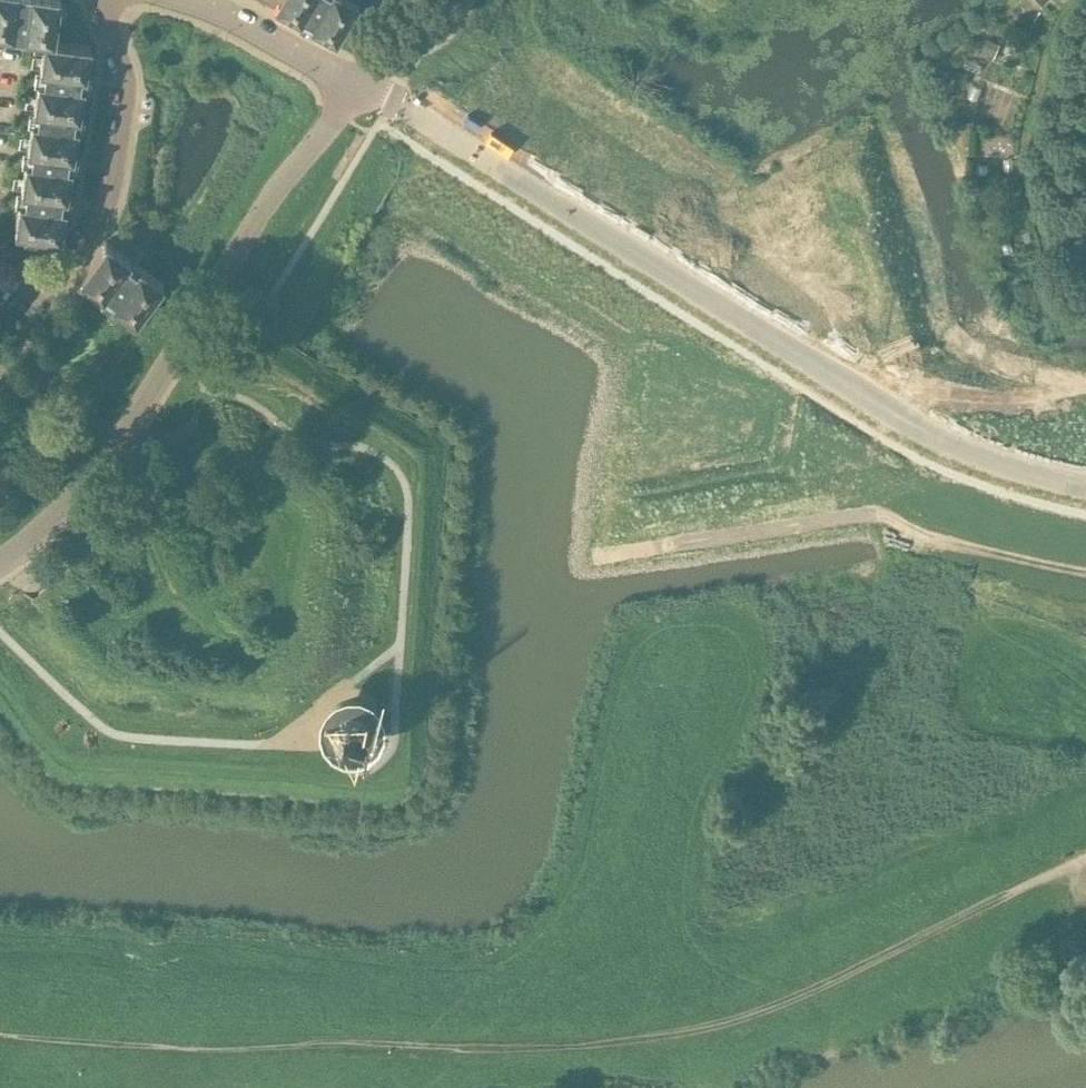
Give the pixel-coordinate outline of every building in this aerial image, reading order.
[(20,0),(0,0),(0,29),(15,32),(20,0)] [(61,0),(20,0),(15,32),(45,36),(55,38),(61,0)] [(360,3),(355,0),(279,0),(274,8),(301,24),(306,15),(310,18),(314,20),(310,28),(337,44),(360,3)] [(91,43),(55,38),(45,36),(37,84),(84,91),(91,43)] [(78,128),(84,91),(37,84),(32,121),(78,128)] [(72,166),(78,128),(32,121),(26,159),(72,166)] [(66,202),(72,166),(26,159),(20,195),(66,202)] [(61,236),(66,202),(20,195),(15,228),(61,236)] [(107,298),(135,260),(107,239),(78,277),(107,298)] [(164,282),(140,264),(135,260),(107,298),(136,319),(164,282)] [(272,429),(271,428),(268,431),(263,428),(263,425),(262,424),(261,429),(268,433),(272,429)] [(369,733),(370,731),(371,728),(372,726),(372,723),(372,720),(372,718),(371,715),(370,712),(369,710),(368,708),(366,706),(364,704),(362,703),(359,701),(357,701),(354,700),(351,700),(349,700),(346,700),(343,701),(341,702),(339,703),(336,705),(334,706),(333,708),(331,711),(330,713),(329,716),(328,719),(328,722),(328,725),(328,727),(329,730),(330,732),(331,735),(333,737),(335,739),(337,741),(339,742),(341,743),(344,744),(347,745),(349,745),(352,745),(355,744),(357,744),(360,742),(362,741),(364,739),(366,738),(368,735),(369,733)]
